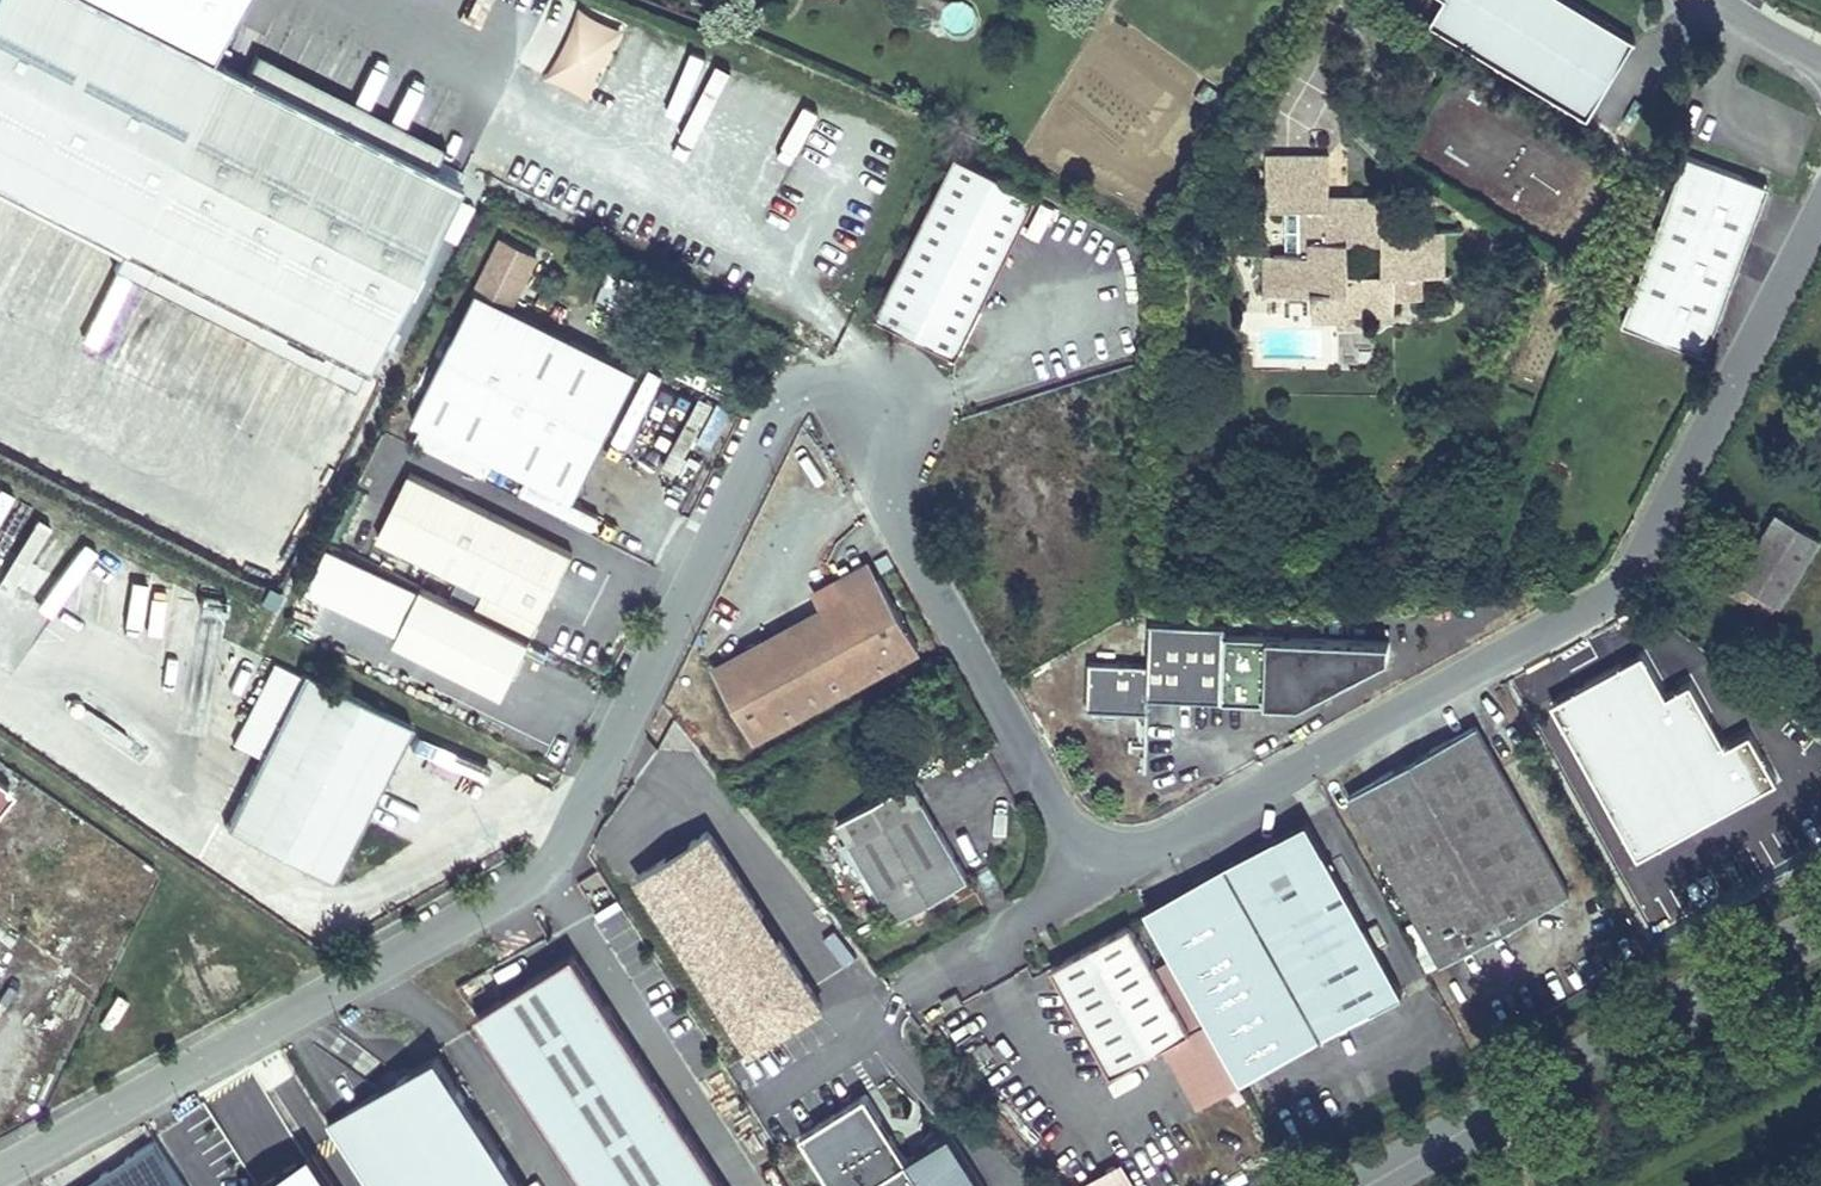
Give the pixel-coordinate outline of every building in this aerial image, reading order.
[(186,47),(92,0),(0,0),(0,182),(93,229),(186,47)] [(951,0),(946,28),(972,32),(976,5),(951,0)] [(1568,0),(1445,0),(1432,22),(1587,116),(1634,40),(1568,0)] [(599,99),(625,27),(574,8),(547,80),(599,99)] [(364,365),(456,182),(431,170),(244,76),(186,47),(93,229),(124,244),(364,365)] [(244,76),(431,170),(443,146),(256,52),(244,76)] [(746,83),(724,135),(742,143),(764,90),(746,83)] [(876,314),(958,355),(1038,193),(957,152),(876,314)] [(1765,196),(1740,174),(1685,154),(1622,324),(1706,355),(1765,196)] [(1329,197),(1329,155),(1266,156),(1267,207),(1287,207),(1304,207),(1305,253),(1288,253),(1275,253),(1275,294),(1314,294),(1333,294),(1333,289),(1348,289),(1349,311),(1350,311),(1395,311),(1395,298),(1422,298),(1422,275),(1438,275),(1437,230),(1394,230),(1385,230),(1385,197),(1347,197),(1347,205),(1329,205),(1329,197)] [(1769,185),(1740,174),(1765,196),(1769,185)] [(0,182),(0,195),(119,255),(124,244),(93,229),(0,182)] [(1329,197),(1329,205),(1347,205),(1347,197),(1329,197)] [(1394,197),(1385,197),(1385,230),(1394,230),(1394,197)] [(1304,207),(1287,207),(1288,253),(1305,253),(1304,207)] [(412,419),(574,499),(637,371),(509,307),(536,253),(503,236),(412,419)] [(119,255),(114,266),(354,386),(364,365),(124,244),(119,255)] [(1333,294),(1314,294),(1315,319),(1350,319),(1350,311),(1349,311),(1348,289),(1333,289),(1333,294)] [(1339,326),(1336,363),(1369,365),(1372,328),(1339,326)] [(688,429),(713,441),(730,407),(705,394),(688,429)] [(417,427),(411,439),(484,474),(490,462),(417,427)] [(410,471),(377,537),(483,590),(475,606),(423,580),(393,641),(501,695),(572,552),(410,471)] [(1820,539),(1777,513),(1737,579),(1778,603),(1780,605),(1820,539)] [(838,580),(847,596),(880,578),(872,562),(838,580)] [(753,739),(919,647),(880,578),(847,596),(714,669),(753,739)] [(1771,615),(1778,603),(1737,579),(1730,591),(1771,615)] [(1222,701),(1225,625),(1149,623),(1148,664),(1088,662),(1087,710),(1105,711),(1118,711),(1148,712),(1149,698),(1222,701)] [(225,827),(331,880),(410,723),(303,669),(225,827)] [(1409,762),(1349,795),(1418,920),(1441,962),(1569,892),(1476,725),(1409,762)] [(12,789),(0,780),(0,805),(12,789)] [(894,921),(967,878),(910,780),(837,823),(894,921)] [(1307,820),(1145,909),(1241,1082),(1402,992),(1307,820)] [(634,872),(738,1059),(822,1012),(718,826),(634,872)] [(1402,929),(1425,971),(1441,962),(1418,920),(1402,929)] [(1131,923),(1052,966),(1112,1073),(1190,1030),(1131,923)] [(586,1185),(722,1185),(573,954),(476,1017),(586,1185)] [(957,991),(941,1000),(947,1011),(963,1002),(957,991)] [(368,1185),(525,1185),(438,1051),(327,1122),(368,1185)] [(831,1185),(967,1185),(936,1139),(905,1159),(863,1094),(799,1135),(831,1185)] [(936,1139),(967,1185),(983,1185),(948,1131),(936,1139)] [(153,1140),(82,1185),(183,1185),(153,1140)] [(325,1146),(251,1185),(346,1185),(325,1146)] [(1074,1185),(1136,1185),(1123,1161),(1074,1185)]
